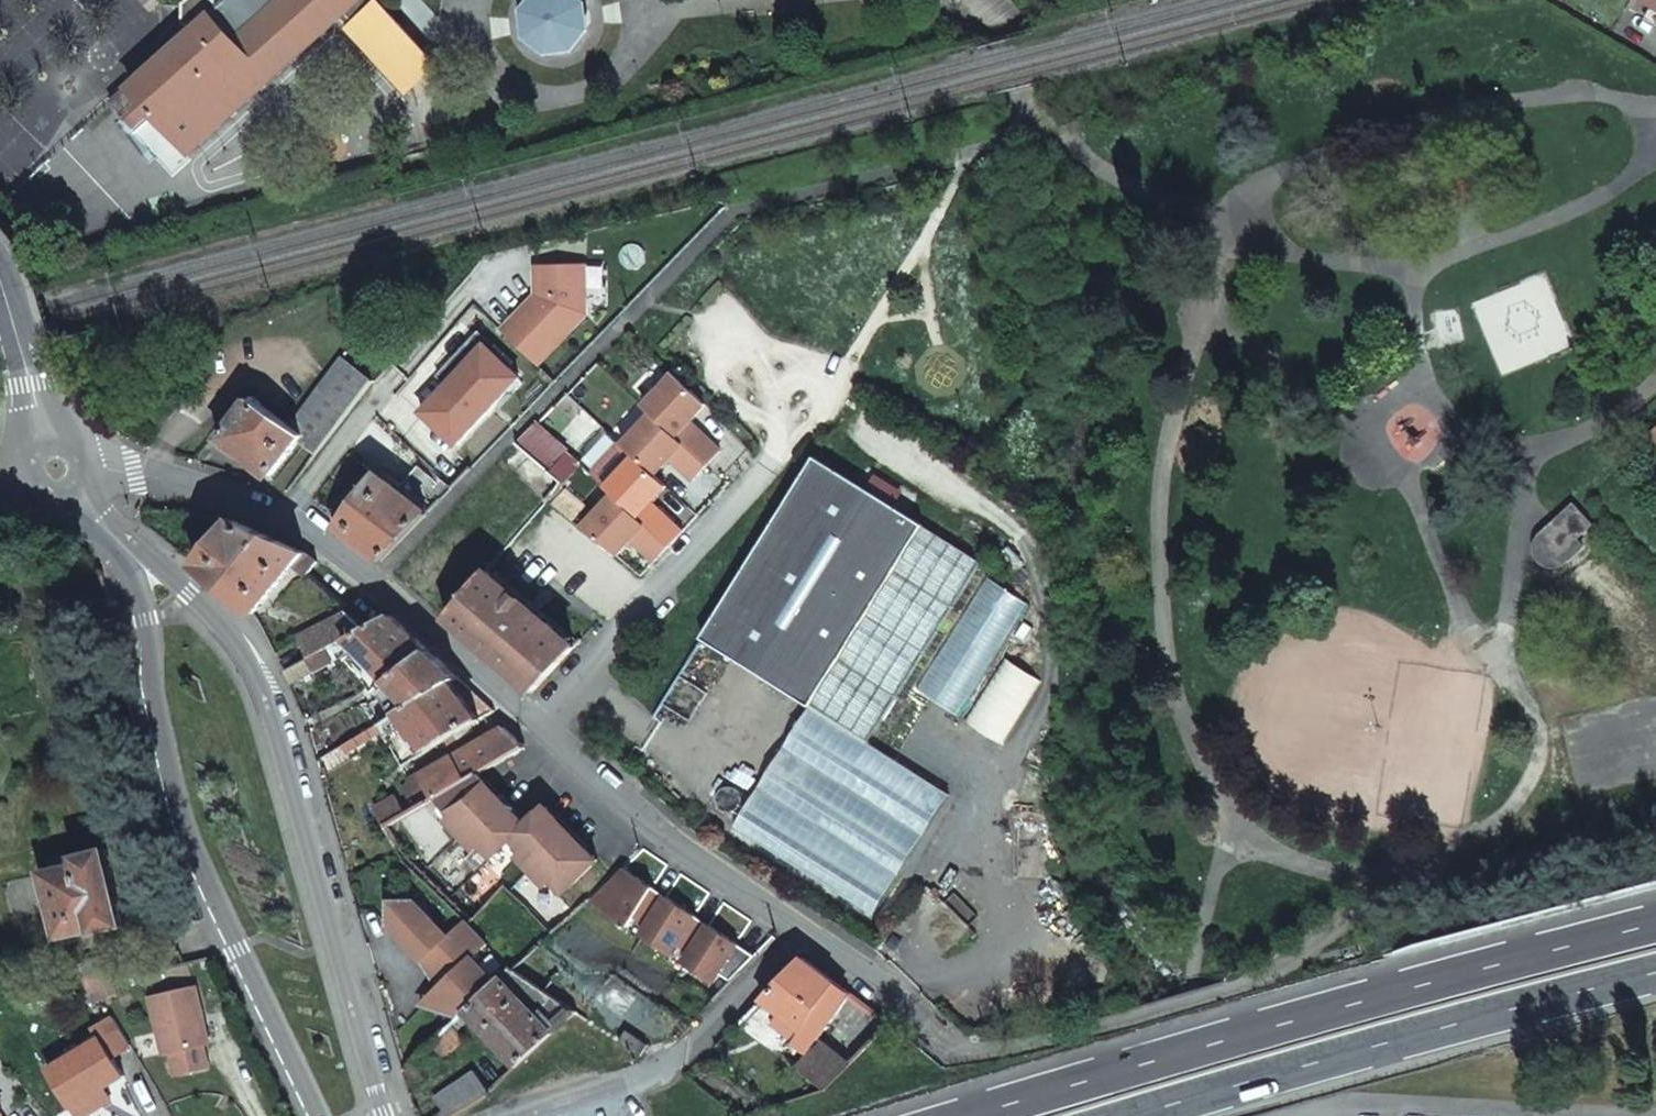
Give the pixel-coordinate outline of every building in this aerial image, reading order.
[(224,7),(218,0),(193,0),(187,5),(185,23),(194,33),(114,106),(177,170),(345,18),(351,12),(360,21),(354,28),(410,91),(435,69),(374,0),(231,0),(224,7)] [(534,9),(535,21),(537,31),(553,44),(574,41),(588,24),(586,15),(585,5),(579,0),(542,0),(534,9)] [(1655,21),(1655,5),(1654,4),(1647,16),(1655,21)] [(345,18),(354,28),(360,21),(351,12),(345,18)] [(586,266),(537,267),(537,283),(542,287),(542,295),(538,295),(517,316),(520,319),(506,334),(528,355),(551,333),(562,340),(586,315),(586,266)] [(1573,301),(1556,320),(1582,344),(1600,325),(1573,301)] [(538,365),(562,340),(551,333),(528,355),(538,365)] [(449,385),(487,345),(477,335),(439,375),(449,385)] [(423,412),(457,445),(502,397),(493,388),(512,369),(487,345),(423,412)] [(512,369),(493,388),(502,397),(521,377),(512,369)] [(706,403),(675,372),(643,405),(652,414),(707,464),(720,450),(690,420),(706,403)] [(354,373),(299,440),(316,454),(371,387),(354,373)] [(270,477),(299,440),(251,399),(219,437),(270,477)] [(652,414),(623,445),(654,473),(669,457),(692,479),(707,464),(652,414)] [(546,504),(564,482),(519,442),(499,463),(546,504)] [(614,495),(670,547),(684,532),(652,503),(668,486),(654,473),(623,445),(621,443),(592,474),(614,495)] [(555,469),(568,482),(584,466),(570,453),(555,469)] [(831,461),(717,643),(817,707),(739,834),(877,919),(959,800),(880,746),(990,561),(831,461)] [(358,497),(337,526),(384,561),(431,513),(363,465),(345,488),(358,497)] [(670,547),(614,495),(584,528),(618,556),(633,540),(656,562),(670,547)] [(1558,518),(1580,539),(1596,522),(1577,502),(1558,518)] [(201,544),(210,551),(236,520),(222,517),(201,544)] [(1586,546),(1580,539),(1558,518),(1543,531),(1538,546),(1539,552),(1542,558),(1547,563),(1553,565),(1560,566),(1566,564),(1572,560),(1586,546)] [(199,565),(257,612),(296,564),(308,574),(319,561),(309,553),(236,520),(210,551),(199,565)] [(451,619),(534,692),(577,647),(491,571),(451,619)] [(990,574),(921,690),(964,714),(1032,599),(990,574)] [(1627,621),(1650,613),(1645,597),(1622,606),(1627,621)] [(303,635),(314,656),(349,637),(367,627),(350,611),(303,635)] [(431,649),(392,614),(367,627),(349,637),(387,677),(391,681),(431,649)] [(462,677),(431,649),(391,681),(414,706),(452,684),(462,677)] [(1007,656),(970,723),(1006,742),(1042,676),(1007,656)] [(317,671),(310,658),(287,671),(293,685),(317,671)] [(662,698),(681,721),(708,698),(689,675),(662,698)] [(414,706),(400,714),(430,749),(485,718),(452,684),(414,706)] [(423,779),(433,797),(440,793),(476,773),(482,770),(525,746),(507,730),(505,728),(423,774),(423,779)] [(482,770),(476,773),(524,826),(530,821),(482,770)] [(476,773),(440,793),(457,811),(450,817),(477,846),(483,840),(495,853),(515,834),(527,847),(521,853),(548,882),(554,876),(566,889),(595,862),(544,807),(530,821),(524,826),(476,773)] [(713,802),(734,815),(747,796),(726,782),(713,802)] [(401,793),(376,803),(384,822),(409,812),(401,793)] [(550,803),(544,807),(595,862),(601,857),(550,803)] [(79,862),(43,869),(60,938),(94,929),(95,932),(126,924),(108,847),(77,853),(79,862)] [(624,867),(589,899),(628,926),(634,916),(648,925),(641,935),(670,954),(676,945),(689,953),(683,963),(712,982),(719,972),(725,976),(734,983),(759,958),(624,867)] [(470,874),(455,895),(475,908),(490,887),(470,874)] [(438,992),(461,1017),(468,1010),(498,983),(476,960),(491,946),(468,921),(451,937),(419,902),(393,926),(414,949),(418,946),(450,981),(438,992)] [(396,902),(393,926),(419,902),(396,902)] [(805,957),(739,1023),(827,1089),(881,1036),(863,1020),(836,1048),(806,1026),(828,996),(842,1004),(852,992),(805,957)] [(83,964),(89,988),(119,981),(113,958),(83,964)] [(573,1007),(514,968),(498,983),(468,1010),(520,1066),(579,1011),(573,1007)] [(89,988),(92,1001),(121,994),(119,981),(89,988)] [(199,986),(153,997),(166,1052),(173,1051),(178,1073),(211,1065),(206,1043),(212,1041),(199,986)] [(461,1017),(438,992),(424,1004),(461,1017)] [(133,1045),(116,1017),(97,1028),(102,1038),(51,1068),(73,1106),(105,1087),(125,1075),(114,1056),(133,1045)] [(465,1037),(454,1024),(433,1042),(440,1050),(445,1055),(465,1037)] [(636,1048),(643,1053),(651,1042),(630,1030),(623,1040),(636,1048)] [(420,1067),(415,1059),(405,1068),(410,1082),(426,1076),(420,1067)] [(486,1095),(493,1090),(475,1072),(435,1099),(446,1109),(435,1115),(455,1115),(486,1095)] [(73,1106),(80,1115),(83,1115),(112,1099),(105,1087),(73,1106)]
